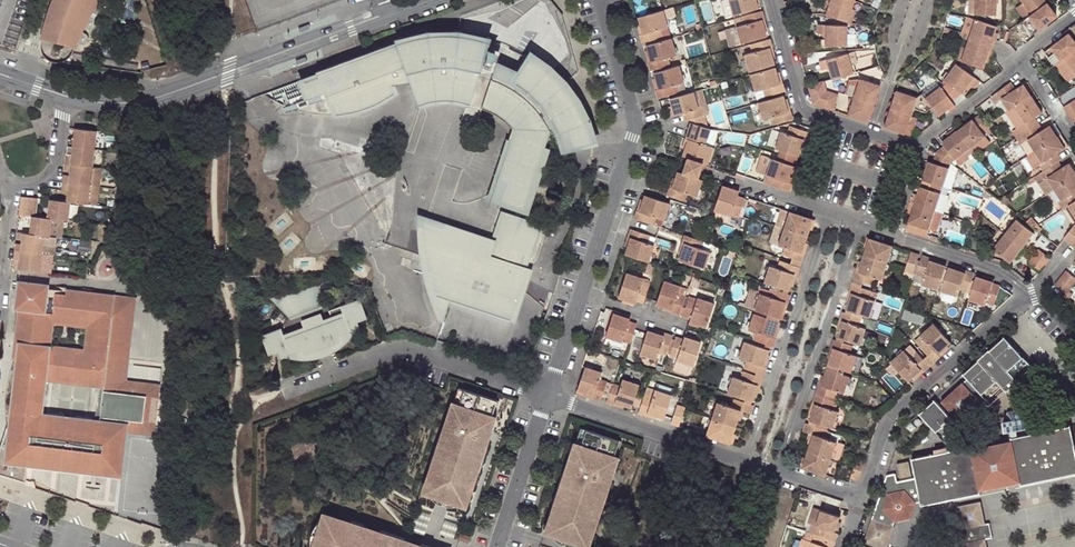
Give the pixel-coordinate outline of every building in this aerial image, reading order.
[(53,3),(50,12),(46,30),(44,39),(46,36),(48,34),(50,32),(52,31),(55,30),(58,30),(61,30),(63,30),(66,31),(69,32),(71,34),(73,36),(74,39),(75,41),(76,44),(76,46),(78,41),(83,43),(86,44),(89,42),(91,40),(91,37),(90,35),(89,34),(83,31),(86,25),(94,28),(97,27),(99,24),(99,23),(99,20),(98,18),(91,14),(93,10),(100,12),(103,11),(105,8),(106,6),(105,3),(104,2),(101,0),(54,0),(53,3)] [(733,15),(729,0),(723,0),(720,1),(724,17),(733,15)] [(733,15),(753,9),(757,8),(755,0),(729,0),(733,15)] [(851,9),(853,0),(826,0),(825,0),(830,2),(828,8),(825,15),(847,22),(851,9)] [(974,13),(995,13),(997,0),(975,0),(974,13)] [(1024,3),(1031,13),(1046,2),(1045,0),(1021,0),(1024,3)] [(1022,21),(1029,30),(1032,34),(1057,15),(1046,2),(1031,13),(1024,19),(1022,21)] [(1031,13),(1024,3),(1016,8),(1024,19),(1031,13)] [(673,7),(663,10),(666,19),(675,16),(673,7)] [(855,10),(851,9),(847,22),(851,23),(855,10)] [(661,10),(639,16),(641,22),(644,34),(639,36),(641,43),(648,41),(662,36),(660,30),(668,27),(666,19),(663,10),(661,10)] [(761,10),(754,12),(741,16),(744,24),(736,27),(741,43),(762,38),(765,37),(763,31),(760,20),(764,19),(761,10)] [(734,18),(736,27),(744,24),(741,16),(734,18)] [(941,32),(958,37),(969,40),(971,31),(976,18),(971,16),(966,16),(960,32),(943,27),(941,32)] [(992,39),(994,33),(997,25),(976,18),(971,31),(969,40),(994,48),(996,40),(992,39)] [(1045,51),(1048,55),(1056,65),(1074,50),(1074,24),(1062,33),(1065,37),(1045,51)] [(482,51),(488,53),(490,46),(493,37),(494,33),(465,26),(454,27),(458,49),(481,54),(482,51)] [(846,46),(846,26),(817,26),(817,35),(825,35),(825,46),(846,46)] [(454,27),(426,28),(397,35),(398,38),(317,68),(318,71),(302,77),(309,96),(328,89),(331,97),(336,112),(352,110),(367,106),(384,97),(397,88),(394,82),(415,79),(423,99),(439,96),(452,96),(472,100),(483,104),(492,107),(504,115),(514,124),(511,135),(497,175),(503,177),(497,196),(526,206),(547,142),(552,127),(556,128),(569,133),(585,138),(590,123),(592,114),(590,114),(585,112),(574,92),(559,74),(546,64),(530,52),(529,54),(519,70),(498,60),(499,57),(493,55),(496,48),(490,46),(488,53),(482,51),(481,54),(458,49),(454,27)] [(671,38),(668,27),(660,30),(662,36),(648,41),(648,45),(671,38)] [(730,47),(741,43),(736,27),(725,30),(730,47)] [(46,36),(44,39),(76,46),(76,44),(75,41),(74,39),(73,36),(71,34),(69,32),(66,31),(63,30),(61,30),(58,30),(55,30),(52,31),(50,32),(48,34),(46,36)] [(648,45),(647,45),(648,51),(651,62),(647,63),(649,70),(655,69),(670,64),(668,57),(675,55),(671,38),(648,45)] [(770,39),(763,41),(749,45),(752,53),(745,55),(749,70),(773,64),(771,59),(768,48),(772,47),(770,39)] [(994,48),(969,40),(966,49),(961,61),(982,67),(985,61),(987,55),(991,56),(994,48)] [(957,59),(961,61),(966,49),(961,47),(957,59)] [(1074,77),(1074,50),(1056,65),(1068,82),(1074,77)] [(853,52),(847,54),(850,65),(856,63),(853,52)] [(850,65),(847,54),(819,62),(822,71),(829,69),(831,79),(852,73),(850,65)] [(968,83),(972,86),(973,87),(979,81),(955,64),(943,79),(947,82),(960,92),(968,83)] [(685,90),(678,65),(655,72),(654,72),(656,79),(659,89),(655,90),(657,98),(662,96),(685,90)] [(776,74),(774,67),(750,74),(755,91),(763,89),(765,96),(778,92),(785,90),(783,84),(779,85),(776,74)] [(277,107),(309,96),(302,77),(264,91),(273,96),(277,107)] [(855,98),(860,80),(851,77),(845,95),(847,96),(855,98)] [(875,104),(880,86),(860,80),(855,98),(875,104)] [(997,100),(1001,98),(1008,109),(1014,105),(1031,95),(1023,83),(1015,88),(1009,80),(992,93),(997,100)] [(807,86),(809,94),(826,90),(823,81),(808,85),(807,86)] [(938,114),(947,108),(953,103),(951,100),(960,92),(947,82),(945,85),(941,87),(940,86),(925,97),(932,106),(938,114)] [(964,95),(972,86),(968,83),(960,92),(964,95)] [(830,91),(826,90),(809,94),(812,103),(825,108),(830,91)] [(839,94),(830,91),(825,108),(833,111),(839,94)] [(913,108),(926,112),(932,106),(925,97),(922,92),(916,97),(896,91),(891,107),(911,114),(913,108)] [(672,106),(675,115),(683,113),(684,111),(691,115),(693,117),(695,117),(703,115),(701,109),(698,109),(693,92),(670,98),(672,106)] [(992,93),(987,97),(1000,115),(1005,111),(1008,109),(1001,98),(997,100),(992,93)] [(1024,121),(1016,127),(1020,134),(1034,125),(1029,119),(1034,116),(1041,111),(1031,95),(1014,105),(1024,121)] [(782,96),(779,97),(758,102),(763,119),(771,117),(773,124),(792,119),(790,111),(787,112),(784,103),(782,96)] [(855,98),(847,96),(841,113),(849,116),(855,98)] [(314,111),(336,112),(331,97),(312,104),(314,111)] [(849,116),(868,122),(875,104),(855,98),(849,116)] [(1064,109),(1069,116),(1074,112),(1074,101),(1065,108),(1064,109)] [(949,111),(956,106),(953,103),(947,108),(949,111)] [(1005,111),(1016,127),(1024,121),(1014,105),(1008,109),(1005,111)] [(891,107),(890,108),(911,115),(911,114),(891,107)] [(916,117),(911,115),(890,108),(885,128),(910,136),(916,117)] [(691,119),(691,118),(690,117),(691,115),(684,111),(683,113),(682,115),(686,120),(691,119)] [(957,130),(970,147),(985,136),(982,132),(989,128),(986,123),(978,113),(957,130)] [(1034,125),(1038,122),(1034,116),(1029,119),(1034,125)] [(709,128),(691,122),(686,137),(689,138),(686,147),(684,154),(688,156),(703,161),(708,162),(712,146),(705,143),(709,128)] [(1038,132),(1043,128),(1038,122),(1034,125),(1038,132)] [(594,138),(590,123),(585,138),(569,133),(572,143),(594,138)] [(1057,137),(1049,124),(1043,128),(1038,132),(1034,125),(1020,134),(1025,142),(1029,139),(1036,149),(1057,137)] [(798,154),(799,150),(803,139),(806,140),(809,132),(790,126),(788,132),(782,130),(776,147),(798,154)] [(1020,134),(1016,127),(1011,130),(1016,137),(1020,134)] [(69,138),(68,146),(96,149),(98,131),(75,129),(74,139),(69,138)] [(935,151),(951,163),(955,159),(970,147),(957,130),(942,140),(944,143),(935,151)] [(1020,145),(1025,142),(1020,134),(1016,137),(1015,137),(1020,145)] [(990,143),(985,136),(970,147),(974,152),(979,148),(981,151),(990,143)] [(1043,172),(1047,170),(1054,164),(1058,162),(1054,155),(1058,153),(1065,148),(1057,137),(1036,149),(1042,159),(1038,164),(1043,172)] [(94,167),(96,149),(68,146),(66,164),(94,167)] [(974,152),(970,147),(955,159),(961,166),(969,159),(967,158),(974,152)] [(1032,168),(1038,164),(1042,159),(1036,149),(1024,157),(1032,168)] [(943,185),(949,168),(951,163),(935,151),(932,161),(928,161),(922,178),(939,184),(943,185)] [(1062,159),(1058,153),(1054,155),(1058,162),(1062,159)] [(700,170),(703,161),(688,156),(685,165),(683,172),(698,177),(700,170)] [(770,160),(791,172),(793,166),(793,164),(771,156),(770,160)] [(769,165),(766,175),(773,177),(770,184),(790,190),(793,182),(789,181),(791,172),(770,160),(769,165)] [(756,172),(766,175),(769,165),(759,162),(756,172)] [(1054,164),(1059,171),(1062,169),(1058,162),(1054,164)] [(949,168),(943,185),(948,187),(951,188),(958,168),(951,163),(949,168)] [(66,164),(64,183),(91,186),(94,167),(66,164)] [(1070,164),(1062,169),(1059,171),(1054,164),(1047,170),(1043,172),(1040,174),(1045,181),(1048,179),(1055,190),(1074,177),(1074,171),(1070,164)] [(696,196),(702,179),(698,177),(683,172),(678,171),(672,188),(669,187),(667,194),(686,200),(689,193),(696,196)] [(1074,194),(1074,177),(1055,190),(1062,201),(1058,204),(1063,210),(1069,206),(1074,203),(1074,197),(1074,194)] [(917,194),(914,204),(934,210),(940,193),(936,191),(939,184),(922,178),(917,194)] [(89,203),(91,186),(64,183),(63,190),(68,190),(67,201),(72,201),(89,203)] [(739,190),(722,184),(714,208),(733,214),(739,215),(744,201),(745,196),(739,194),(739,190)] [(934,210),(942,213),(947,195),(946,194),(948,187),(943,185),(939,184),(936,191),(940,193),(934,210)] [(101,187),(91,186),(89,203),(99,205),(101,187)] [(989,196),(990,195),(992,193),(985,188),(983,196),(985,196),(987,196),(989,196)] [(653,197),(645,195),(643,201),(641,207),(649,209),(653,197)] [(22,196),(21,205),(37,207),(38,197),(22,196)] [(649,209),(647,223),(654,224),(656,217),(662,218),(668,202),(665,201),(653,197),(649,209)] [(744,214),(752,217),(757,200),(749,198),(748,202),(744,214)] [(53,218),(69,220),(72,201),(67,201),(51,199),(48,217),(53,218)] [(914,204),(911,213),(905,230),(922,235),(925,228),(928,229),(936,231),(942,213),(934,210),(914,204)] [(46,235),(51,236),(53,218),(48,217),(36,216),(37,207),(21,205),(20,214),(33,215),(31,234),(46,235)] [(502,206),(493,237),(513,245),(524,213),(502,206)] [(647,223),(649,209),(641,207),(639,213),(635,212),(633,218),(647,223)] [(784,227),(807,235),(809,228),(813,218),(781,208),(775,224),(784,227)] [(493,237),(492,238),(488,249),(524,260),(528,251),(533,252),(534,253),(544,220),(524,213),(513,245),(493,237)] [(524,284),(517,281),(523,265),(487,254),(443,239),(448,223),(424,215),(426,244),(427,252),(431,275),(440,301),(443,293),(513,316),(524,284)] [(1034,234),(1018,219),(1006,234),(1023,249),(1034,234)] [(487,254),(488,249),(492,238),(448,223),(443,239),(487,254)] [(1040,234),(1044,230),(1039,226),(1034,229),(1040,234)] [(802,251),(805,242),(807,235),(784,227),(778,245),(785,247),(783,254),(792,257),(802,260),(805,252),(802,251)] [(1074,238),(1074,227),(1064,240),(1070,244),(1074,238)] [(630,239),(627,247),(625,254),(643,260),(646,235),(630,229),(626,238),(630,239)] [(23,233),(18,232),(17,240),(21,240),(20,243),(17,243),(16,250),(44,253),(55,255),(57,237),(51,236),(46,235),(31,234),(23,233)] [(1023,249),(1006,234),(995,248),(1011,262),(1023,249)] [(643,260),(648,262),(653,245),(647,243),(649,235),(646,235),(643,260)] [(649,235),(647,243),(653,245),(655,237),(649,235)] [(701,248),(704,241),(685,235),(682,242),(685,243),(680,260),(702,267),(708,251),(701,248)] [(893,246),(871,238),(867,249),(865,254),(888,262),(893,246)] [(524,260),(488,249),(487,254),(523,265),(524,260)] [(19,270),(41,272),(44,253),(16,250),(15,260),(20,260),(19,270)] [(530,262),(533,252),(528,251),(524,260),(523,265),(517,281),(524,284),(513,316),(518,318),(536,264),(530,262)] [(1040,251),(1035,258),(1045,267),(1051,260),(1049,259),(1040,251)] [(918,255),(911,252),(906,268),(905,270),(913,273),(917,259),(918,255)] [(856,270),(853,278),(863,281),(873,284),(876,277),(883,278),(888,262),(865,254),(863,262),(860,271),(856,270)] [(924,278),(922,285),(938,290),(945,270),(945,266),(939,264),(929,262),(930,258),(922,256),(921,260),(916,275),(924,278)] [(1045,267),(1035,258),(1029,265),(1038,272),(1040,273),(1045,267)] [(800,267),(789,263),(781,260),(778,268),(770,265),(764,282),(774,285),(778,286),(789,290),(791,282),(795,273),(797,274),(800,267)] [(967,274),(957,271),(949,268),(941,291),(958,296),(960,289),(968,292),(974,273),(967,271),(967,274)] [(1060,279),(1072,288),(1074,284),(1074,278),(1068,272),(1066,271),(1060,279)] [(625,274),(618,296),(623,298),(633,302),(637,301),(640,278),(625,274)] [(995,304),(1001,285),(994,283),(983,279),(978,277),(976,283),(970,300),(986,305),(987,302),(995,304)] [(643,281),(644,279),(640,278),(637,301),(643,303),(645,297),(650,284),(643,281)] [(1070,291),(1072,288),(1060,279),(1055,285),(1066,295),(1065,298),(1069,302),(1074,295),(1070,291)] [(325,299),(328,299),(329,280),(323,280),(317,281),(311,282),(305,283),(299,285),(293,287),(287,290),(282,293),(277,297),(275,299),(288,313),(292,310),(297,307),(303,304),(308,302),(313,301),(319,299),(325,299)] [(655,307),(680,315),(686,296),(677,293),(680,286),(664,281),(657,301),(655,307)] [(128,346),(133,298),(67,292),(66,294),(55,293),(55,296),(48,295),(48,290),(49,286),(19,282),(16,310),(20,310),(17,339),(20,340),(8,441),(4,440),(0,451),(0,473),(25,481),(27,465),(93,471),(97,471),(120,474),(126,430),(126,422),(145,424),(149,390),(117,386),(118,370),(106,368),(108,344),(128,346)] [(867,298),(870,290),(861,288),(851,284),(849,292),(852,293),(846,309),(855,312),(870,317),(875,300),(867,298)] [(777,290),(773,288),(771,288),(769,295),(760,293),(755,310),(768,314),(780,318),(785,301),(788,301),(790,294),(788,293),(777,290)] [(846,309),(852,293),(849,292),(843,308),(846,309)] [(282,324),(261,331),(269,350),(279,347),(281,353),(286,351),(290,352),(295,353),(301,353),(306,353),(312,352),(317,351),(322,350),(327,348),(332,345),(337,342),(342,339),(346,336),(350,332),(353,327),(361,325),(358,318),(368,314),(361,295),(340,302),(343,310),(325,317),(322,309),(301,317),(304,324),(285,331),(282,324)] [(690,318),(690,319),(699,323),(705,325),(713,302),(698,298),(697,299),(689,297),(683,316),(690,318)] [(788,301),(785,301),(780,318),(782,318),(788,301)] [(854,316),(845,313),(842,312),(839,320),(842,321),(840,330),(837,337),(847,340),(860,344),(865,329),(858,327),(861,318),(854,316)] [(634,323),(628,321),(629,319),(629,318),(619,315),(612,313),(604,338),(605,338),(620,343),(621,343),(622,340),(629,342),(634,323)] [(776,328),(778,322),(767,318),(754,314),(749,330),(756,333),(754,340),(762,342),(773,346),(775,339),(773,338),(776,328)] [(780,318),(768,314),(767,318),(778,322),(780,318)] [(938,355),(945,348),(951,343),(935,326),(922,338),(927,343),(921,349),(934,363),(940,357),(938,355)] [(647,328),(646,331),(663,337),(664,333),(647,328)] [(655,358),(658,352),(665,354),(672,335),(664,333),(663,337),(646,331),(645,333),(640,354),(655,358)] [(670,356),(677,358),(676,360),(692,365),(700,343),(693,341),(684,338),(683,339),(676,337),(670,356)] [(961,423),(981,404),(975,398),(980,393),(986,400),(1001,387),(1006,392),(1017,382),(1013,376),(1027,362),(1004,337),(962,373),(966,378),(941,400),(961,423)] [(620,343),(605,338),(603,344),(618,349),(620,343)] [(846,344),(836,341),(833,340),(830,348),(834,349),(831,358),(828,365),(840,369),(851,373),(856,356),(850,354),(852,346),(846,344)] [(766,367),(764,366),(769,351),(760,347),(744,342),(739,358),(747,361),(745,368),(754,372),(764,375),(766,367)] [(762,342),(760,347),(769,351),(771,352),(773,346),(762,342)] [(129,346),(128,346),(108,344),(106,368),(118,370),(117,386),(149,390),(145,424),(126,422),(126,430),(154,433),(160,382),(126,379),(129,346)] [(948,351),(945,348),(938,355),(940,357),(948,351)] [(909,382),(914,377),(922,370),(924,373),(930,367),(916,352),(910,357),(905,351),(891,363),(909,382)] [(690,372),(692,365),(676,360),(674,366),(690,372)] [(840,369),(828,365),(826,370),(839,374),(840,369)] [(575,390),(583,393),(593,396),(592,398),(599,400),(601,396),(605,383),(605,382),(599,380),(601,373),(583,367),(579,378),(575,390)] [(839,374),(826,370),(824,377),(821,387),(818,385),(815,393),(825,396),(834,399),(837,392),(844,394),(849,378),(839,374)] [(922,370),(914,377),(916,379),(924,373),(922,370)] [(762,379),(753,376),(743,373),(740,380),(732,378),(727,393),(742,398),(752,401),(754,394),(756,385),(760,386),(762,379)] [(638,385),(635,384),(622,379),(619,386),(611,384),(607,397),(605,402),(613,405),(614,402),(623,405),(630,407),(635,393),(638,385)] [(458,388),(423,492),(464,505),(499,402),(458,388)] [(653,390),(651,396),(644,394),(639,409),(638,413),(646,416),(647,413),(657,416),(664,418),(664,416),(670,396),(653,390)] [(980,393),(975,398),(981,404),(986,400),(980,393)] [(834,402),(824,399),(814,396),(812,404),(815,405),(812,414),(809,421),(818,424),(832,429),(837,413),(831,411),(834,402)] [(740,402),(750,406),(752,401),(742,398),(740,402)] [(947,421),(950,418),(933,399),(917,413),(943,441),(954,430),(947,421)] [(734,427),(736,420),(739,410),(743,411),(751,414),(753,406),(750,406),(740,402),(733,400),(731,408),(717,403),(711,419),(734,427)] [(670,424),(678,427),(684,410),(684,408),(676,405),(672,418),(670,424)] [(1017,412),(1007,414),(1003,424),(1005,433),(1024,430),(1023,420),(1017,412)] [(950,418),(947,421),(954,430),(958,434),(962,431),(950,418)] [(728,443),(731,435),(734,427),(711,419),(706,436),(728,443)] [(813,435),(810,445),(808,451),(831,459),(836,443),(822,438),(824,431),(816,428),(808,426),(805,425),(802,432),(810,434),(813,435)] [(1074,475),(1074,452),(1072,453),(1066,426),(1011,437),(1012,441),(1019,483),(1020,486),(1074,475)] [(1072,453),(1074,452),(1074,450),(1070,426),(1066,426),(1072,453)] [(580,427),(546,531),(586,544),(621,441),(580,427)] [(980,491),(1019,483),(1012,441),(971,449),(974,462),(980,491)] [(957,455),(967,462),(974,462),(971,449),(971,446),(948,450),(950,456),(957,455)] [(916,478),(896,481),(895,474),(886,475),(864,542),(879,546),(887,546),(894,527),(892,526),(894,522),(910,519),(915,503),(920,502),(921,506),(980,495),(980,491),(974,462),(967,462),(957,455),(950,456),(948,450),(915,457),(919,477),(916,478)] [(808,451),(805,459),(802,468),(804,469),(826,476),(831,459),(808,451)] [(857,459),(854,467),(850,479),(859,481),(865,462),(857,459)] [(899,478),(911,475),(908,461),(896,463),(899,478)] [(962,530),(965,529),(968,542),(962,544),(963,546),(986,546),(985,540),(992,538),(989,523),(984,524),(980,503),(958,508),(962,530)] [(816,526),(822,510),(814,507),(809,523),(812,525),(816,526)] [(812,525),(810,531),(811,531),(820,534),(836,540),(838,532),(836,531),(835,531),(840,516),(822,510),(816,526),(812,525)] [(417,511),(410,531),(423,536),(430,515),(417,511)] [(321,514),(310,546),(421,546),(321,514)] [(452,539),(457,526),(444,521),(439,535),(452,539)] [(831,546),(833,546),(836,540),(820,534),(811,531),(810,531),(808,538),(813,540),(811,546),(831,546)] [(458,540),(468,543),(470,537),(460,534),(458,540)] [(808,538),(803,536),(799,546),(811,546),(813,540),(808,538)]
